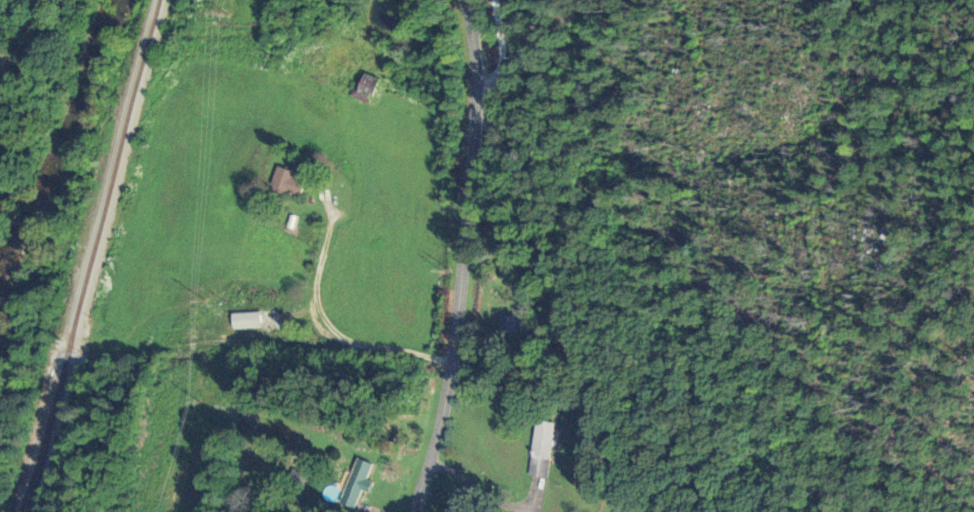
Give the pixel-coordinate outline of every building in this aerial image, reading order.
[(287,192),(301,196),(307,178),(278,169),(271,191),(286,195),(287,192)] [(234,331),(262,330),(261,314),(234,315),(234,331)] [(524,334),(524,314),(503,315),(504,334),(524,334)] [(530,477),(547,480),(557,426),(540,423),(530,477)] [(373,465),(356,460),(343,507),(356,511),(362,492),(370,494),(373,483),(368,482),(373,465)]
